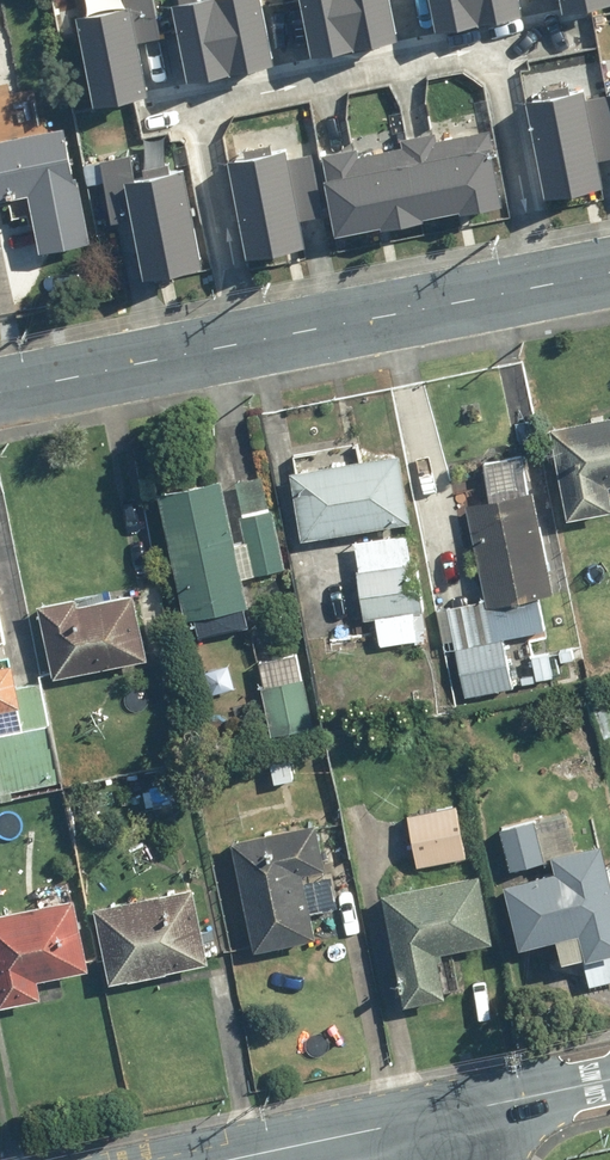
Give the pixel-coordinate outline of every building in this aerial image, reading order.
[(101,98),(155,88),(145,35),(165,31),(160,0),(129,0),(129,2),(84,10),(101,98)] [(194,71),(235,63),(223,0),(180,0),(194,71)] [(235,63),(277,53),(266,0),(223,0),(235,63)] [(319,48),(360,40),(352,0),(309,0),(319,48)] [(360,40),(401,31),(395,0),(352,0),(360,40)] [(442,25),(483,17),(480,0),(437,0),(442,25)] [(483,17),(524,7),(523,0),(480,0),(483,17)] [(550,184),(607,172),(602,149),(609,147),(609,94),(608,86),(586,91),(584,80),(530,91),(550,184)] [(407,141),(420,209),(498,194),(485,125),(438,135),(436,126),(405,132),(407,141)] [(0,139),(0,196),(32,190),(43,250),(94,241),(73,126),(0,139)] [(237,152),(256,245),(313,233),(308,209),(327,206),(315,147),(292,151),(290,141),(237,152)] [(326,148),(342,225),(420,209),(407,141),(360,150),(358,142),(326,148)] [(151,259),(204,249),(187,161),(143,169),(137,142),(108,147),(120,209),(141,205),(151,259)] [(553,428),(569,497),(609,488),(609,415),(553,428)] [(296,472),(308,534),(408,516),(397,454),(296,472)] [(258,623),(247,575),(288,566),(274,506),(241,513),(247,539),(239,541),(224,474),(160,489),(195,637),(258,623)] [(532,488),(472,502),(496,603),(556,589),(532,488)] [(416,560),(364,570),(373,614),(425,604),(416,560)] [(41,600),(53,675),(149,659),(138,591),(83,600),(82,593),(41,600)] [(10,641),(0,593),(0,643),(10,641)] [(62,778),(43,683),(24,686),(19,664),(0,668),(0,791),(62,778)] [(460,800),(412,808),(421,858),(469,849),(460,800)] [(539,809),(506,817),(517,859),(549,850),(539,809)] [(320,814),(235,833),(259,941),(321,928),(307,864),(330,859),(329,857),(320,814)] [(510,872),(526,934),(589,918),(596,942),(609,938),(609,830),(559,843),(563,858),(510,872)] [(484,866),(387,885),(409,995),(451,987),(442,943),(497,932),(484,866)] [(197,878),(96,901),(112,974),(214,951),(197,878)] [(0,906),(0,985),(2,996),(46,987),(42,968),(93,958),(79,889),(0,906)]
